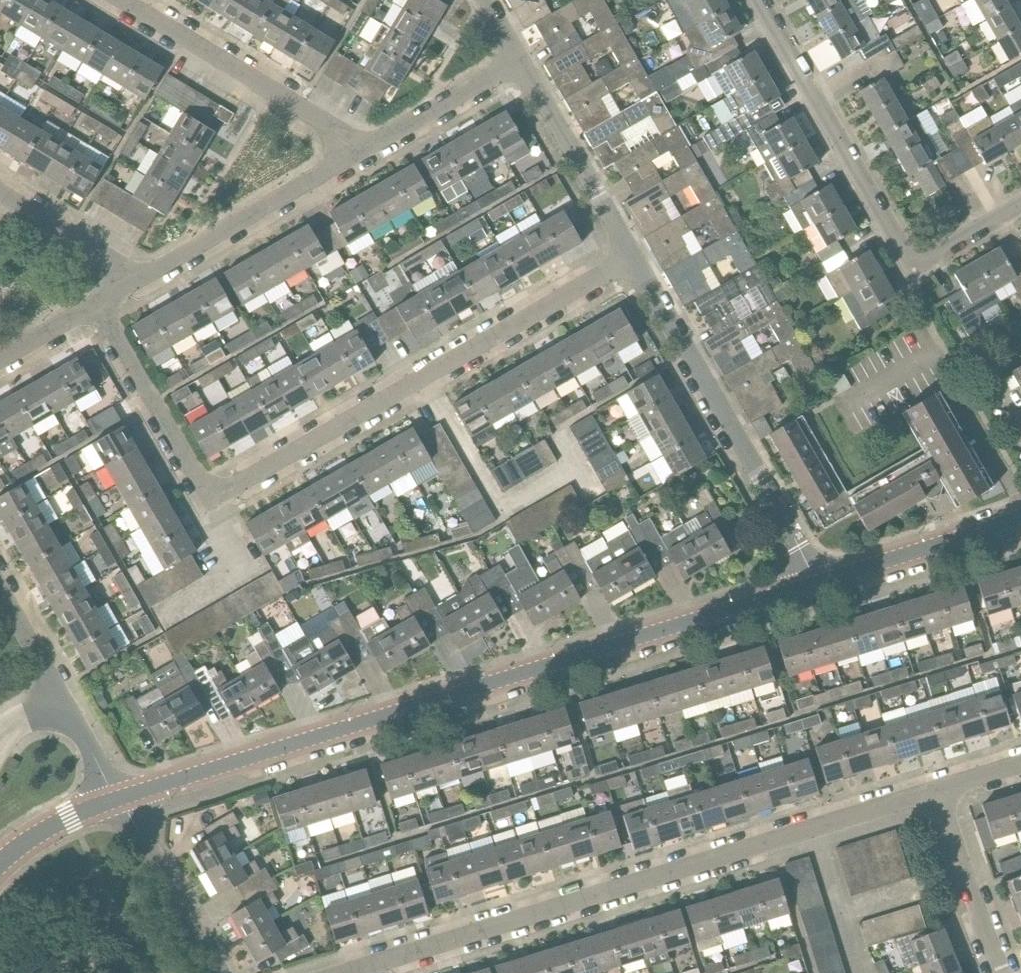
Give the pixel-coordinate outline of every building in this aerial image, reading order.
[(20,26),(36,0),(8,0),(0,13),(0,14),(20,26)] [(41,38),(60,7),(48,0),(36,0),(20,26),(41,38)] [(213,11),(220,0),(195,0),(213,11)] [(248,0),(220,0),(213,11),(234,24),(248,0)] [(254,36),(276,1),(274,0),(248,0),(234,24),(254,36)] [(275,48),(294,17),(283,11),(290,0),(276,0),(276,1),(254,36),(275,48)] [(349,7),(336,0),(333,0),(329,7),(343,16),(349,7)] [(370,15),(379,1),(377,0),(368,0),(361,10),(370,15)] [(434,27),(447,6),(440,2),(437,0),(408,0),(403,8),(434,27)] [(551,14),(543,0),(506,0),(513,11),(515,10),(526,28),(551,14)] [(582,43),(571,24),(590,13),(601,32),(616,23),(603,0),(576,0),(551,14),(526,28),(524,30),(524,31),(535,25),(543,40),(546,38),(557,57),(582,43)] [(728,8),(723,0),(670,0),(682,21),(692,15),(698,25),(728,8)] [(841,4),(839,0),(807,0),(817,18),(841,4)] [(1008,7),(1004,0),(974,0),(985,20),(1008,7)] [(829,39),(853,25),(841,4),(817,18),(829,39)] [(41,38),(62,51),(81,20),(60,7),(41,38)] [(998,41),(1020,28),(1008,7),(985,20),(998,41)] [(422,48),(434,27),(403,8),(391,29),(422,48)] [(702,66),(727,51),(736,46),(731,37),(741,31),(728,8),(698,25),(683,34),(702,66)] [(351,27),(360,32),(370,15),(361,10),(351,27)] [(924,27),(938,19),(932,10),(918,17),(924,27)] [(275,48),(296,61),(315,30),(294,17),(275,48)] [(858,51),(864,62),(885,50),(887,53),(894,49),(920,36),(915,25),(889,40),(885,35),(880,38),(868,17),(862,20),(853,25),(829,39),(842,60),(858,51)] [(929,36),(944,28),(938,19),(924,27),(929,36)] [(62,51),(83,63),(102,32),(81,20),(62,51)] [(566,98),(591,84),(580,65),(609,48),(620,67),(636,58),(616,23),(601,32),(582,43),(557,57),(544,64),(553,80),(555,79),(566,98)] [(1020,56),(1020,29),(1020,28),(998,41),(1010,62),(1020,56)] [(378,50),(409,69),(422,48),(391,29),(378,50)] [(296,61),(317,73),(335,42),(315,30),(296,61)] [(83,63),(103,76),(122,45),(102,32),(83,63)] [(103,76),(124,88),(143,57),(122,45),(103,76)] [(870,72),(876,82),(859,92),(871,113),(896,99),(883,78),(904,67),(894,49),(887,53),(890,61),(870,72)] [(379,79),(390,85),(397,89),(409,69),(378,50),(366,71),(369,73),(379,79)] [(885,50),(864,62),(866,65),(870,72),(890,61),(887,53),(885,50)] [(736,92),(766,75),(753,52),(734,62),(727,51),(702,66),(709,77),(714,74),(727,97),(736,92)] [(948,69),(962,61),(957,51),(943,59),(948,69)] [(323,74),(334,81),(347,59),(336,53),(323,74)] [(22,73),(27,65),(11,55),(6,63),(22,73)] [(124,88),(145,101),(164,69),(143,57),(124,88)] [(586,132),(611,118),(600,99),(630,82),(641,102),(656,93),(636,58),(620,67),(591,84),(566,98),(564,99),(573,115),(575,114),(586,132)] [(334,81),(345,88),(358,66),(347,59),(334,81)] [(954,79),(968,70),(962,61),(948,69),(954,79)] [(17,82),(22,73),(6,63),(0,72),(17,82)] [(36,81),(41,74),(27,65),(22,73),(36,81)] [(345,88),(356,94),(369,73),(366,71),(358,66),(345,88)] [(1015,66),(1008,70),(1001,74),(1007,85),(1020,77),(1015,66)] [(667,67),(648,78),(656,93),(675,81),(667,67)] [(31,90),(36,81),(22,73),(17,82),(31,90)] [(356,94),(366,101),(379,79),(369,73),(356,94)] [(155,96),(166,103),(178,81),(167,75),(155,96)] [(747,130),(775,114),(769,104),(779,98),(766,75),(736,92),(748,112),(704,137),(712,150),(745,131),(747,130)] [(64,95),(69,87),(53,77),(48,85),(64,95)] [(927,95),(941,87),(935,77),(921,85),(927,95)] [(366,101),(377,107),(390,85),(379,79),(366,101)] [(166,103),(176,109),(189,88),(178,81),(166,103)] [(1020,97),(1020,83),(1006,91),(1011,102),(1020,97)] [(980,105),(990,100),(982,86),(972,91),(980,105)] [(78,104),(84,95),(69,87),(64,95),(78,104)] [(176,109),(188,116),(201,95),(189,88),(176,109)] [(56,109),(61,100),(45,91),(40,99),(56,109)] [(606,167),(631,153),(620,134),(650,117),(661,136),(676,127),(656,93),(641,102),(611,118),(586,132),(584,134),(593,150),(595,148),(606,167)] [(188,116),(198,122),(211,101),(201,95),(188,116)] [(1008,105),(1015,117),(1020,128),(1020,97),(1008,105)] [(884,135),(908,121),(896,99),(871,113),(884,135)] [(70,118),(75,109),(61,100),(56,109),(70,118)] [(208,128),(214,117),(221,107),(211,101),(198,122),(208,128)] [(106,120),(111,112),(94,102),(89,110),(106,120)] [(2,150),(20,119),(0,107),(0,149),(2,150)] [(214,117),(228,125),(234,115),(221,107),(214,117)] [(940,118),(946,128),(960,120),(954,110),(940,118)] [(120,128),(125,120),(111,112),(106,120),(120,128)] [(503,156),(525,144),(506,112),(485,124),(503,156)] [(171,134),(202,153),(215,132),(208,128),(198,122),(188,116),(183,113),(171,134)] [(765,164),(805,141),(791,118),(781,125),(775,114),(747,130),(758,150),(767,145),(774,158),(764,164),(765,164)] [(97,134),(103,125),(86,115),(81,124),(97,134)] [(988,117),(966,130),(973,142),(984,163),(985,165),(1007,152),(994,128),(988,117)] [(1020,144),(1020,128),(1015,117),(994,128),(1007,152),(1020,144)] [(2,150),(22,163),(42,132),(20,119),(2,150)] [(951,138),(966,130),(960,120),(946,128),(951,138)] [(896,156),(920,142),(908,121),(884,135),(896,156)] [(22,163),(43,175),(61,143),(67,133),(48,122),(42,132),(22,163)] [(130,137),(138,142),(147,128),(139,122),(130,137)] [(482,168),(503,156),(485,124),(464,136),(482,168)] [(97,134),(112,142),(117,134),(103,125),(97,134)] [(637,196),(661,182),(651,163),(670,152),(680,171),(696,162),(676,127),(661,136),(631,153),(606,167),(604,168),(604,170),(615,164),(623,178),(626,177),(637,196)] [(190,174),(202,153),(171,134),(158,155),(190,174)] [(461,180),(482,168),(464,136),(443,148),(461,180)] [(120,153),(129,158),(138,142),(130,137),(120,153)] [(784,197),(813,180),(807,171),(818,164),(805,141),(765,164),(775,182),(769,185),(767,192),(774,203),(784,197)] [(945,187),(944,185),(920,142),(896,156),(908,178),(913,175),(926,198),(945,187)] [(973,142),(963,146),(962,147),(973,168),(984,163),(973,142)] [(43,175),(64,188),(82,156),(61,143),(43,175)] [(973,168),(962,147),(952,152),(963,174),(973,168)] [(440,192),(461,180),(443,148),(422,160),(440,192)] [(963,174),(952,152),(943,157),(955,178),(963,174)] [(146,176),(177,195),(190,174),(158,155),(146,176)] [(64,188),(84,200),(103,169),(82,156),(64,188)] [(955,178),(943,157),(933,163),(944,185),(955,178)] [(646,236),(671,223),(660,203),(690,186),(701,206),(716,197),(727,191),(724,187),(714,193),(696,162),(680,171),(661,182),(637,196),(624,203),(633,219),(635,217),(646,236)] [(411,209),(432,197),(414,165),(393,177),(411,209)] [(147,205),(158,212),(165,216),(177,195),(146,176),(133,197),(137,199),(147,205)] [(390,221),(411,209),(393,177),(372,189),(390,221)] [(91,201),(102,208),(115,186),(104,180),(91,201)] [(535,198),(551,189),(546,180),(530,189),(535,198)] [(803,231),(843,208),(830,185),(819,191),(813,180),(784,197),(803,231)] [(495,190),(501,199),(516,190),(511,181),(495,190)] [(102,208),(113,214),(126,193),(115,186),(102,208)] [(369,233),(390,221),(372,189),(350,201),(369,233)] [(485,209),(501,199),(495,190),(479,200),(485,209)] [(113,214),(124,221),(137,199),(133,197),(126,193),(113,214)] [(504,204),(509,213),(524,204),(519,196),(504,204)] [(666,271),(691,257),(680,238),(709,221),(720,240),(737,232),(716,197),(701,206),(671,223),(646,236),(644,238),(653,254),(655,252),(666,271)] [(124,221),(134,227),(147,205),(137,199),(124,221)] [(347,246),(369,233),(350,201),(329,213),(335,223),(324,230),(337,251),(347,245),(347,246)] [(507,221),(504,216),(509,213),(504,204),(487,214),(495,228),(507,221)] [(134,227),(145,233),(158,212),(147,205),(134,227)] [(449,217),(454,226),(470,217),(465,208),(449,217)] [(822,264),(843,252),(837,242),(856,231),(843,208),(803,231),(822,264)] [(543,224),(561,255),(582,243),(564,212),(543,224)] [(438,235),(454,226),(449,217),(433,226),(438,235)] [(461,229),(467,238),(483,228),(477,219),(461,229)] [(540,268),(561,255),(543,224),(522,236),(540,268)] [(327,257),(337,251),(324,230),(314,235),(308,225),(287,238),(306,269),(327,257)] [(451,247),(467,238),(461,229),(446,238),(451,247)] [(686,305),(711,292),(700,273),(729,256),(740,275),(756,266),(737,232),(720,240),(691,257),(666,271),(664,272),(673,288),(675,287),(686,305)] [(403,244),(408,253),(424,244),(419,235),(403,244)] [(519,280),(540,268),(522,236),(501,248),(519,280)] [(285,282),(306,269),(287,238),(266,250),(285,282)] [(420,253),(425,262),(441,252),(436,243),(420,253)] [(392,262),(408,253),(403,244),(387,253),(392,262)] [(498,292),(519,280),(501,248),(480,260),(498,292)] [(1020,261),(1010,267),(999,248),(976,262),(999,302),(1016,292),(1020,300),(1020,262),(1020,261)] [(263,294),(285,282),(266,250),(245,262),(263,294)] [(851,292),(881,275),(868,252),(849,263),(843,252),(822,264),(828,275),(838,269),(851,292)] [(410,271),(425,262),(420,253),(404,262),(410,271)] [(477,304),(498,292),(480,260),(459,272),(477,304)] [(242,306),(263,294),(245,262),(224,274),(242,306)] [(961,289),(947,297),(969,335),(980,329),(980,313),(999,302),(976,262),(953,275),(961,289)] [(716,334),(741,320),(731,301),(749,291),(760,309),(776,300),(756,266),(740,275),(722,286),(711,292),(686,305),(683,307),(684,308),(695,302),(703,317),(706,315),(716,334)] [(456,316),(477,304),(459,272),(438,284),(456,316)] [(363,282),(375,313),(395,305),(383,274),(363,282)] [(842,297),(860,330),(890,314),(884,304),(894,298),(881,275),(851,292),(842,297)] [(213,322),(234,310),(216,278),(195,291),(213,322)] [(435,328),(456,316),(438,284),(417,296),(435,328)] [(192,335),(213,322),(195,291),(174,303),(192,335)] [(298,304),(303,313),(318,304),(313,295),(298,304)] [(387,314),(399,335),(409,330),(414,340),(435,328),(417,296),(396,308),(396,309),(389,312),(387,314)] [(726,375),(751,361),(740,342),(769,325),(780,344),(796,335),(776,300),(760,309),(741,320),(716,334),(703,342),(713,358),(715,356),(726,375)] [(171,347),(192,335),(174,303),(153,315),(171,347)] [(287,322),(303,313),(298,304),(282,313),(287,322)] [(617,353),(638,341),(620,309),(599,321),(617,353)] [(296,323),(302,332),(317,323),(312,314),(296,323)] [(399,335),(387,314),(377,319),(390,341),(399,335)] [(150,359),(171,347),(153,315),(132,327),(150,359)] [(390,341),(377,319),(367,326),(379,347),(390,341)] [(596,365),(617,353),(599,321),(578,333),(596,365)] [(257,340),(270,332),(266,322),(252,330),(257,340)] [(286,342),(302,332),(296,323),(281,333),(286,342)] [(369,353),(379,347),(367,326),(361,328),(357,331),(336,343),(354,375),(375,363),(369,353)] [(240,349),(257,340),(252,330),(235,340),(240,349)] [(575,377),(596,365),(578,333),(557,345),(575,377)] [(760,440),(768,436),(768,435),(773,433),(764,416),(782,405),(769,383),(765,385),(760,377),(789,360),(801,380),(817,370),(796,335),(780,344),(751,361),(726,375),(723,376),(733,392),(735,391),(746,409),(743,411),(760,440)] [(255,347),(260,356),(276,347),(270,339),(255,347)] [(333,387),(354,375),(336,343),(315,355),(333,387)] [(554,389),(575,377),(557,345),(536,357),(554,389)] [(244,366),(260,356),(255,347),(239,357),(244,366)] [(206,357),(211,366),(226,357),(221,348),(206,357)] [(818,368),(825,363),(819,353),(812,357),(818,368)] [(312,399),(333,387),(315,355),(294,367),(312,399)] [(195,375),(211,366),(206,357),(189,367),(195,375)] [(533,401),(554,389),(536,357),(515,369),(533,401)] [(75,402),(96,390),(77,358),(56,370),(75,402)] [(633,370),(639,379),(655,370),(649,361),(633,370)] [(214,371),(219,380),(234,371),(229,362),(214,371)] [(291,411),(312,399),(294,367),(273,379),(291,411)] [(1010,374),(1020,392),(1020,368),(1010,374)] [(514,412),(533,401),(515,369),(494,381),(517,421),(519,421),(514,412)] [(54,414),(75,402),(56,370),(35,382),(54,414)] [(202,390),(219,380),(214,371),(197,381),(202,390)] [(163,382),(168,391),(184,382),(179,372),(163,382)] [(638,414),(670,396),(658,375),(626,393),(638,414)] [(614,394),(629,385),(623,376),(609,385),(614,394)] [(270,423),(291,411),(273,379),(252,391),(270,423)] [(497,433),(517,421),(494,381),(473,393),(492,425),(493,425),(497,433)] [(33,426),(54,414),(35,382),(14,395),(33,426)] [(597,404),(614,394),(609,385),(591,395),(597,404)] [(171,396),(176,405),(192,396),(187,386),(171,396)] [(249,435),(270,423),(252,391),(231,403),(249,435)] [(924,498),(947,484),(949,487),(960,506),(961,505),(993,487),(982,468),(971,449),(959,430),(948,411),(937,392),(905,411),(916,430),(927,449),(928,451),(924,454),(906,465),(886,476),(866,487),(848,498),(845,493),(834,474),(823,455),(812,436),(801,417),(773,433),(768,435),(768,436),(779,455),(790,474),(801,493),(813,512),(823,531),(855,512),(866,531),(885,520),(905,509),(924,498)] [(471,437),(492,425),(473,393),(452,406),(471,437)] [(33,426),(14,395),(0,403),(0,418),(12,439),(33,426)] [(650,436),(682,417),(670,396),(638,414),(650,436)] [(572,418),(587,409),(582,400),(567,409),(572,418)] [(228,447),(249,435),(231,403),(210,415),(228,447)] [(114,406),(87,422),(95,436),(122,421),(114,406)] [(550,418),(555,427),(572,418),(567,409),(550,418)] [(207,459),(228,447),(210,415),(189,427),(207,459)] [(570,428),(576,439),(598,427),(591,416),(570,428)] [(662,457),(694,439),(682,417),(650,436),(662,457)] [(12,439),(0,418),(0,445),(12,439)] [(428,431),(441,454),(453,447),(440,424),(428,431)] [(104,465),(136,447),(124,426),(92,444),(104,465)] [(576,439),(582,450),(604,438),(598,427),(576,439)] [(431,460),(417,436),(413,428),(392,440),(410,472),(431,460)] [(69,440),(74,448),(89,440),(84,431),(69,440)] [(428,431),(417,436),(431,460),(441,454),(428,431)] [(582,450),(588,461),(610,449),(604,438),(582,450)] [(674,478),(706,460),(694,439),(662,457),(674,478)] [(58,457),(74,448),(69,440),(53,449),(58,457)] [(389,484),(410,472),(392,440),(370,453),(389,484)] [(547,468),(557,462),(544,440),(534,446),(547,468)] [(536,475),(547,468),(534,446),(523,452),(536,475)] [(116,486),(148,468),(136,447),(104,465),(116,486)] [(441,454),(431,460),(436,470),(459,457),(453,447),(441,454)] [(588,461),(595,472),(616,459),(610,449),(588,461)] [(526,480),(536,475),(523,452),(513,458),(526,480)] [(367,497),(389,484),(370,453),(348,465),(367,497)] [(27,464),(32,472),(47,463),(42,455),(27,464)] [(73,477),(82,472),(73,456),(64,461),(73,477)] [(436,470),(443,480),(465,468),(459,457),(436,470)] [(514,487),(526,480),(513,458),(502,465),(514,487)] [(601,482),(623,470),(616,459),(595,472),(601,482)] [(16,481),(32,472),(27,464),(11,473),(16,481)] [(60,484),(68,479),(59,464),(51,469),(60,484)] [(346,509),(367,497),(348,465),(328,477),(346,509)] [(503,494),(514,487),(502,465),(490,472),(503,494)] [(128,507),(160,489),(148,468),(116,486),(128,507)] [(443,480),(449,491),(471,479),(465,468),(443,480)] [(601,482),(607,494),(629,481),(623,470),(601,482)] [(326,520),(346,509),(328,477),(308,489),(326,520)] [(449,491),(455,502),(477,489),(471,479),(449,491)] [(89,503),(97,498),(88,482),(80,487),(89,503)] [(36,505),(24,484),(0,497),(0,515),(4,523),(36,505)] [(573,513),(583,507),(571,485),(560,491),(573,513)] [(140,527),(140,528),(172,510),(160,489),(128,507),(135,519),(132,520),(137,529),(140,527)] [(305,533),(326,520),(308,489),(286,501),(305,533)] [(455,502),(461,513),(483,500),(477,489),(455,502)] [(703,509),(715,502),(707,489),(696,495),(703,509)] [(75,511),(83,506),(74,490),(66,495),(75,511)] [(562,519),(573,513),(560,491),(549,498),(562,519)] [(98,519),(106,514),(97,498),(89,503),(98,519)] [(552,526),(562,519),(549,498),(539,504),(552,526)] [(461,513),(467,524),(490,511),(483,500),(461,513)] [(309,541),(305,533),(286,501),(267,512),(289,549),(291,552),(309,541)] [(683,525),(707,567),(730,554),(716,529),(726,523),(715,502),(703,509),(705,513),(695,518),(702,530),(691,537),(684,525),(683,525)] [(540,532),(552,526),(539,504),(528,510),(540,532)] [(16,544),(48,526),(36,505),(4,523),(16,544)] [(84,526),(92,522),(83,506),(75,511),(84,526)] [(153,549),(184,531),(172,510),(140,528),(153,549)] [(530,538),(540,532),(528,510),(517,516),(530,538)] [(468,525),(473,535),(496,522),(490,511),(467,524),(468,525)] [(278,556),(289,549),(267,512),(245,525),(264,556),(275,550),(278,556)] [(518,545),(530,538),(517,516),(505,523),(518,545)] [(684,580),(707,567),(683,525),(664,536),(658,525),(654,527),(649,519),(639,524),(651,547),(661,541),(684,580)] [(113,545),(122,540),(112,524),(104,529),(113,545)] [(608,548),(632,590),(655,577),(640,553),(651,547),(639,524),(606,544),(608,548)] [(454,540),(473,535),(468,525),(451,530),(454,540)] [(28,565),(60,547),(48,526),(16,544),(28,565)] [(191,555),(196,552),(184,531),(153,549),(165,570),(170,567),(181,561),(191,555)] [(99,553),(107,548),(98,532),(90,537),(99,553)] [(423,548),(441,543),(438,534),(420,539),(423,548)] [(406,553),(423,548),(420,539),(403,544),(406,553)] [(121,560),(130,555),(122,540),(113,545),(121,560)] [(540,584),(557,613),(579,600),(565,576),(576,570),(564,548),(559,540),(550,545),(555,553),(542,559),(552,576),(540,584)] [(609,603),(632,590),(608,548),(585,562),(574,542),(564,548),(576,570),(586,564),(609,603)] [(40,586),(72,567),(60,547),(28,565),(40,586)] [(377,562),(393,557),(390,547),(374,552),(377,562)] [(107,568),(116,563),(107,548),(99,553),(107,568)] [(358,567),(377,562),(374,552),(355,557),(358,567)] [(193,583),(203,577),(191,555),(181,561),(193,583)] [(534,626),(557,613),(540,584),(533,572),(511,585),(494,556),(486,561),(491,570),(489,571),(501,593),(512,587),(534,626)] [(182,589),(193,583),(181,561),(170,567),(182,589)] [(329,575),(346,571),(343,561),(326,565),(329,575)] [(145,582),(136,565),(127,570),(137,587),(145,582)] [(310,581),(329,575),(326,565),(307,571),(310,581)] [(52,607),(84,588),(72,567),(40,586),(52,607)] [(172,595),(182,589),(170,567),(165,570),(159,574),(172,595)] [(1020,605),(1020,567),(1000,574),(1011,608),(1020,605)] [(465,607),(482,636),(505,623),(491,599),(501,593),(489,571),(478,577),(477,575),(467,580),(461,593),(459,594),(466,606),(465,607)] [(275,600),(285,594),(280,585),(272,572),(263,578),(275,600)] [(123,594),(131,590),(122,573),(114,578),(123,594)] [(161,601),(172,595),(159,574),(148,580),(161,601)] [(987,615),(1011,608),(1000,574),(977,581),(987,615)] [(280,585),(285,594),(300,585),(296,576),(280,585)] [(264,606),(275,600),(263,578),(251,584),(264,606)] [(149,608),(161,601),(148,580),(145,582),(137,587),(149,608)] [(253,612),(264,606),(251,584),(241,590),(253,612)] [(950,627),(973,620),(963,585),(940,593),(950,627)] [(64,628),(96,609),(84,588),(52,607),(64,628)] [(459,649),(482,636),(465,607),(452,614),(446,602),(436,608),(424,588),(414,594),(426,616),(437,610),(459,649)] [(132,610),(140,605),(131,590),(123,594),(132,610)] [(243,618),(253,612),(241,590),(230,597),(243,618)] [(927,634),(950,627),(940,593),(916,600),(927,634)] [(383,618),(407,659),(430,646),(416,622),(426,616),(414,594),(403,600),(405,605),(395,611),(402,623),(391,629),(384,617),(383,618)] [(232,624),(243,618),(230,597),(219,603),(232,624)] [(904,641),(927,634),(916,600),(893,607),(904,641)] [(384,673),(407,659),(383,618),(361,630),(345,602),(334,608),(339,616),(338,617),(351,639),(362,633),(384,673)] [(221,630),(232,624),(219,603),(209,609),(221,630)] [(881,648),(904,641),(893,607),(870,614),(881,648)] [(76,649),(108,630),(96,609),(64,628),(76,649)] [(210,637),(221,630),(209,609),(198,615),(210,637)] [(858,655),(881,648),(870,614),(847,621),(858,655)] [(199,643),(210,637),(198,615),(187,621),(199,643)] [(146,636),(155,631),(146,616),(138,620),(146,636)] [(315,653),(332,683),(355,670),(341,645),(351,639),(338,617),(328,623),(331,628),(321,634),(327,646),(315,653)] [(189,649),(199,643),(187,621),(176,628),(189,649)] [(835,663),(858,655),(847,621),(824,628),(835,663)] [(177,656),(182,653),(184,652),(189,649),(176,628),(164,634),(177,656)] [(812,670),(835,663),(824,628),(801,636),(812,670)] [(88,670),(120,651),(108,630),(76,649),(88,670)] [(309,696),(332,683),(315,653),(302,660),(296,648),(285,654),(274,635),(264,641),(276,662),(287,656),(309,696)] [(788,677),(812,670),(801,636),(778,643),(788,677)] [(999,653),(1016,648),(1013,638),(996,643),(999,653)] [(241,676),(258,706),(280,693),(266,668),(276,662),(264,641),(243,653),(253,669),(241,676)] [(966,659),(987,653),(984,644),(964,650),(966,659)] [(751,688),(775,681),(764,647),(741,654),(751,688)] [(258,706),(241,676),(228,684),(221,672),(219,673),(216,667),(208,671),(200,657),(190,663),(184,652),(182,653),(201,685),(212,679),(234,719),(258,706)] [(158,688),(182,729),(205,716),(191,691),(201,685),(182,653),(177,656),(172,658),(181,675),(171,681),(178,693),(166,699),(159,687),(158,688)] [(938,668),(954,663),(951,653),(935,658),(938,668)] [(728,695),(751,688),(741,654),(718,661),(728,695)] [(999,670),(1016,664),(1013,655),(996,660),(999,670)] [(920,673),(938,668),(935,658),(917,664),(920,673)] [(998,684),(1002,683),(998,670),(999,670),(996,660),(979,665),(983,681),(996,677),(998,684)] [(704,703),(728,695),(718,661),(695,668),(704,699),(704,703)] [(892,682),(909,677),(906,667),(889,673),(892,682)] [(946,682),(963,676),(960,667),(943,672),(946,682)] [(682,710),(704,703),(704,699),(695,668),(671,675),(682,710)] [(929,687),(946,682),(943,672),(926,678),(929,687)] [(874,688),(892,682),(889,673),(871,678),(874,688)] [(659,717),(682,710),(671,675),(648,683),(659,717)] [(846,696),(864,690),(861,681),(843,686),(846,696)] [(901,696),(917,691),(914,681),(898,687),(901,696)] [(636,724),(659,717),(648,683),(625,690),(636,724)] [(823,703),(846,696),(843,686),(826,691),(826,692),(820,694),(823,703)] [(883,701),(901,696),(898,687),(880,692),(883,701)] [(159,742),(182,729),(158,688),(136,701),(133,696),(122,702),(135,724),(145,718),(159,742)] [(1011,726),(1008,716),(1014,714),(1007,689),(977,699),(987,733),(1011,726)] [(613,731),(636,724),(625,690),(602,697),(613,731)] [(99,705),(106,701),(101,693),(95,696),(99,705)] [(796,711),(823,703),(820,694),(815,696),(814,695),(793,702),(796,711)] [(1013,696),(1020,723),(1020,694),(1013,696)] [(855,710),(872,705),(869,696),(852,701),(855,710)] [(590,738),(613,731),(602,697),(579,704),(590,738)] [(964,740),(987,733),(977,699),(954,706),(964,740)] [(837,715),(855,710),(852,701),(835,706),(837,715)] [(941,747),(964,740),(954,706),(931,713),(941,747)] [(552,750),(576,743),(565,708),(542,715),(552,750)] [(769,724),(786,719),(783,709),(766,715),(769,724)] [(918,754),(941,747),(931,713),(908,720),(918,754)] [(529,757),(552,750),(542,715),(519,723),(529,757)] [(804,730),(821,725),(818,715),(802,720),(804,730)] [(740,733),(757,728),(754,718),(737,723),(740,733)] [(787,735),(804,730),(802,720),(784,726),(787,735)] [(895,761),(918,754),(908,720),(884,727),(895,761)] [(849,776),(872,769),(858,722),(837,729),(840,741),(838,742),(849,776)] [(872,769),(895,761),(884,727),(863,734),(859,722),(858,722),(872,769)] [(506,764),(529,757),(519,723),(496,730),(506,764)] [(722,738),(740,733),(737,723),(719,729),(722,738)] [(483,771),(506,764),(496,730),(473,737),(483,771)] [(753,746),(770,740),(767,731),(750,736),(753,746)] [(694,747),(711,742),(708,733),(691,738),(694,747)] [(736,751),(753,746),(750,736),(733,742),(736,751)] [(460,778),(483,771),(473,737),(449,744),(460,778)] [(677,753),(694,747),(691,738),(674,743),(677,753)] [(826,783),(849,776),(838,742),(815,749),(826,783)] [(437,785),(460,778),(449,744),(426,751),(437,785)] [(707,759),(724,754),(721,745),(705,750),(707,759)] [(648,761),(665,756),(662,747),(646,752),(648,761)] [(685,766),(707,759),(705,750),(682,757),(685,766)] [(414,793),(437,785),(426,751),(403,758),(414,793)] [(631,767),(648,761),(646,752),(628,757),(631,767)] [(662,774),(685,766),(682,757),(659,765),(662,774)] [(772,808),(795,801),(785,766),(782,757),(759,764),(762,773),(762,774),(772,808)] [(391,800),(414,793),(403,758),(380,765),(391,800)] [(818,793),(816,786),(808,759),(785,766),(795,801),(818,793)] [(601,776),(618,771),(615,761),(598,766),(601,776)] [(644,779),(662,774),(659,765),(641,770),(644,779)] [(568,782),(586,776),(583,767),(566,773),(568,782)] [(353,811),(377,804),(366,770),(343,777),(353,811)] [(749,815),(772,808),(762,774),(739,781),(749,815)] [(540,791),(557,786),(554,776),(537,781),(540,791)] [(609,790),(626,785),(623,776),(606,781),(609,790)] [(330,818),(353,811),(343,777),(319,784),(330,818)] [(522,796),(540,791),(537,781),(519,787),(522,796)] [(592,795),(609,790),(606,781),(589,786),(592,795)] [(726,822),(749,815),(739,781),(715,788),(726,822)] [(307,826),(330,818),(319,784),(296,791),(307,826)] [(704,829),(726,822),(715,788),(693,795),(691,787),(690,788),(704,829)] [(556,802),(573,797),(570,788),(553,793),(556,802)] [(680,836),(704,829),(690,788),(669,794),(668,792),(666,792),(680,836)] [(494,805),(511,800),(508,790),(491,796),(494,805)] [(283,833),(307,826),(296,791),(273,799),(283,833)] [(657,844),(643,799),(641,791),(621,797),(623,805),(620,806),(634,851),(657,844)] [(657,844),(680,836),(666,792),(643,799),(657,844)] [(539,807),(556,802),(553,793),(536,798),(539,807)] [(1020,831),(1020,794),(1005,798),(1015,833),(1020,831)] [(471,812),(494,805),(491,796),(468,803),(471,812)] [(992,840),(1015,833),(1005,798),(982,806),(985,815),(992,840)] [(511,816),(527,811),(524,802),(508,807),(511,816)] [(448,819),(465,814),(462,805),(445,810),(448,819)] [(493,822),(511,816),(508,807),(490,813),(493,822)] [(431,825),(448,819),(445,810),(428,815),(431,825)] [(587,819),(598,854),(621,846),(610,812),(587,819)] [(206,873),(235,856),(228,843),(239,836),(234,826),(239,823),(233,813),(211,825),(217,836),(192,850),(206,873)] [(973,818),(984,849),(994,846),(992,840),(985,815),(973,818)] [(465,831),(482,826),(479,816),(462,821),(465,831)] [(401,834),(419,828),(416,819),(398,824),(401,834)] [(575,861),(598,854),(587,819),(564,827),(575,861)] [(442,838),(465,831),(462,821),(427,832),(429,836),(440,832),(442,838)] [(551,868),(575,861),(564,827),(541,834),(551,868)] [(890,859),(903,855),(895,831),(883,834),(890,859)] [(432,845),(430,842),(442,838),(440,832),(429,836),(411,841),(414,850),(432,845)] [(371,847),(388,842),(385,833),(368,838),(371,847)] [(528,875),(551,868),(541,834),(518,841),(528,875)] [(879,862),(890,859),(883,834),(871,838),(879,862)] [(867,866),(879,862),(871,838),(859,842),(867,866)] [(386,859),(414,850),(411,841),(383,850),(386,859)] [(505,882),(528,875),(518,841),(495,848),(505,882)] [(342,856),(359,851),(356,842),(339,847),(342,856)] [(855,870),(867,866),(859,842),(847,845),(855,870)] [(843,873),(855,870),(847,845),(835,849),(843,873)] [(325,862),(342,856),(339,847),(322,852),(325,862)] [(482,890),(505,882),(495,848),(472,855),(482,890)] [(363,866),(386,859),(383,850),(360,857),(363,866)] [(459,897),(482,890),(472,855),(449,863),(459,897)] [(898,882),(910,878),(903,855),(890,859),(898,882)] [(249,892),(271,880),(265,869),(260,872),(254,862),(242,868),(235,856),(206,873),(219,896),(243,881),(249,892)] [(1020,870),(1020,856),(999,864),(1003,875),(1004,877),(1020,870)] [(346,872),(363,866),(360,857),(343,862),(346,872)] [(789,878),(813,870),(809,858),(785,865),(789,878)] [(886,886),(898,882),(890,859),(879,862),(886,886)] [(312,862),(294,867),(297,876),(313,871),(314,871),(312,862)] [(874,890),(886,886),(879,862),(867,866),(874,890)] [(436,904),(459,897),(449,863),(425,870),(436,904)] [(331,866),(314,871),(313,871),(316,881),(333,876),(331,866)] [(863,893),(874,890),(867,866),(855,870),(863,893)] [(792,889),(816,882),(813,870),(789,878),(792,889)] [(850,897),(863,893),(855,870),(843,873),(850,897)] [(1020,902),(1020,876),(1006,882),(1015,905),(1020,902)] [(766,921),(789,914),(779,879),(755,887),(766,921)] [(244,939),(273,922),(266,909),(277,902),(272,893),(277,890),(271,880),(249,892),(255,902),(231,916),(244,939)] [(395,887),(405,922),(428,914),(418,880),(395,887)] [(796,901),(820,893),(816,882),(792,889),(796,901)] [(382,929),(405,922),(395,887),(371,895),(382,929)] [(743,928),(766,921),(755,887),(732,894),(743,928)] [(800,913),(824,905),(820,893),(796,901),(800,913)] [(719,935),(743,928),(732,894),(709,901),(719,935)] [(359,936),(382,929),(371,895),(348,902),(359,936)] [(696,942),(719,935),(709,901),(686,908),(696,942)] [(335,943),(359,936),(348,902),(325,909),(335,943)] [(803,925),(827,917),(824,905),(800,913),(803,925)] [(914,933),(926,930),(919,906),(907,909),(914,933)] [(902,937),(914,933),(907,909),(895,913),(902,937)] [(668,951),(690,944),(679,910),(656,917),(670,961),(671,960),(668,951)] [(890,941),(902,937),(895,913),(883,917),(890,941)] [(647,968),(670,961),(656,917),(633,924),(644,959),(645,958),(647,968)] [(807,937),(831,929),(827,917),(803,925),(807,937)] [(879,944),(890,941),(883,917),(871,920),(879,944)] [(866,948),(879,944),(871,920),(859,924),(866,948)] [(288,958),(309,946),(303,935),(298,938),(292,928),(280,935),(273,922),(244,939),(257,962),(282,948),(288,958)] [(621,966),(644,959),(633,924),(610,931),(621,966)] [(811,949),(835,941),(831,929),(807,937),(811,949)] [(919,965),(952,951),(943,929),(910,942),(919,965)] [(598,972),(621,966),(610,931),(587,939),(598,972)] [(598,972),(587,939),(564,946),(573,972),(597,972),(598,972)] [(814,961),(838,953),(835,941),(811,949),(814,961)] [(784,959),(802,954),(799,944),(781,950),(784,959)] [(564,946),(541,953),(547,972),(573,972),(564,946)] [(754,962),(770,957),(767,947),(750,952),(754,962)] [(952,951),(919,965),(923,972),(961,972),(952,951)] [(736,967),(754,962),(750,952),(733,957),(736,967)] [(541,953),(518,960),(522,972),(547,972),(541,953)] [(818,972),(842,965),(838,953),(814,961),(818,972)] [(518,960),(495,967),(497,972),(522,972),(518,960)] [(883,960),(874,964),(878,972),(889,972),(883,960)] [(724,971),(721,961),(704,966),(706,972),(717,972),(724,971)]
